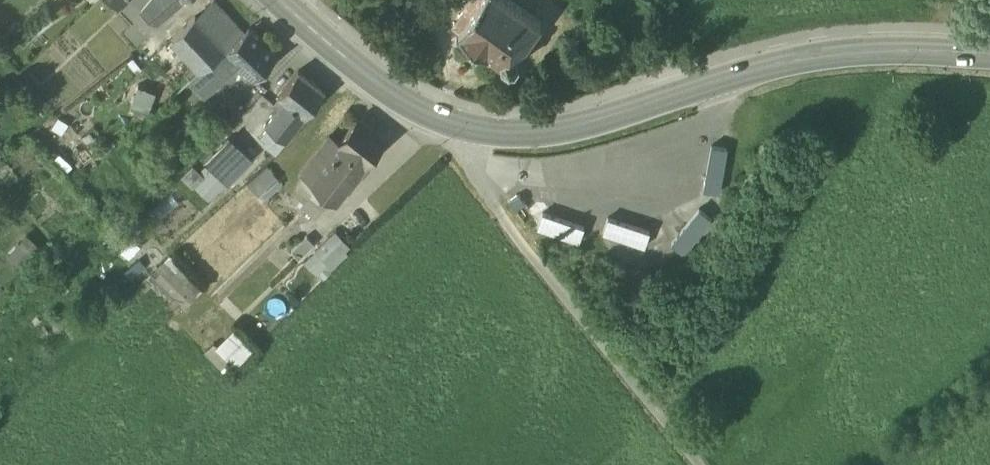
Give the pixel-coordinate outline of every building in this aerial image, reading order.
[(112,7),(118,12),(129,1),(128,0),(119,0),(112,7)] [(142,13),(155,25),(182,0),(152,0),(142,13)] [(193,17),(224,51),(224,50),(245,32),(215,0),(212,0),(193,17)] [(486,52),(484,60),(488,66),(495,68),(502,64),(509,69),(513,68),(518,61),(518,55),(541,22),(510,0),(471,0),(454,23),(460,27),(457,32),(486,52)] [(196,63),(203,70),(219,56),(224,51),(193,17),(172,36),(196,63)] [(245,71),(255,80),(278,56),(249,28),(226,52),(240,65),(236,69),(242,74),(245,71)] [(229,67),(211,84),(213,88),(236,69),(240,65),(226,52),(224,50),(224,51),(219,56),(229,67)] [(229,67),(219,56),(203,70),(211,84),(229,67)] [(189,82),(205,96),(213,88),(211,84),(203,70),(189,82)] [(278,96),(286,102),(304,117),(324,92),(297,71),(278,96)] [(122,100),(131,104),(138,86),(128,83),(122,100)] [(156,93),(138,86),(131,104),(131,105),(149,112),(156,93)] [(284,141),(304,117),(286,102),(266,127),(267,128),(284,141)] [(331,152),(351,167),(358,159),(365,165),(385,139),(357,118),(338,143),(331,152)] [(284,141),(267,128),(260,137),(265,141),(262,144),(275,154),(285,142),(284,141)] [(336,202),(359,173),(351,167),(331,152),(338,143),(329,136),(300,174),(336,202)] [(208,165),(227,183),(251,158),(233,140),(208,165)] [(710,144),(703,188),(720,190),(727,147),(710,144)] [(359,173),(365,165),(358,159),(351,167),(359,173)] [(227,183),(208,165),(201,173),(205,177),(195,187),(209,201),(227,183)] [(266,166),(247,184),(258,196),(259,195),(264,201),(283,184),(266,166)] [(336,202),(300,174),(296,187),(288,197),(316,218),(323,209),(336,202)] [(518,192),(509,198),(516,208),(525,202),(518,192)] [(698,208),(671,242),(684,253),(711,218),(698,208)] [(541,211),(536,226),(578,241),(583,225),(541,211)] [(608,215),(602,231),(644,245),(649,229),(608,215)] [(335,230),(313,251),(331,269),(348,253),(346,250),(350,246),(335,230)] [(1,256),(25,278),(47,255),(24,233),(1,256)] [(291,250),(299,259),(315,243),(307,235),(291,250)] [(120,250),(129,258),(141,245),(132,237),(120,250)] [(152,264),(164,255),(156,242),(143,251),(152,264)] [(331,269),(313,251),(303,260),(315,273),(317,272),(323,278),(331,269)] [(202,288),(169,254),(147,274),(181,309),(202,288)] [(127,276),(129,279),(145,265),(139,258),(130,266),(134,271),(127,276)] [(146,277),(138,283),(160,307),(168,300),(146,277)] [(232,364),(235,367),(254,347),(234,327),(216,345),(215,346),(232,364)] [(232,364),(215,346),(216,345),(213,343),(205,351),(223,371),(232,364)]
